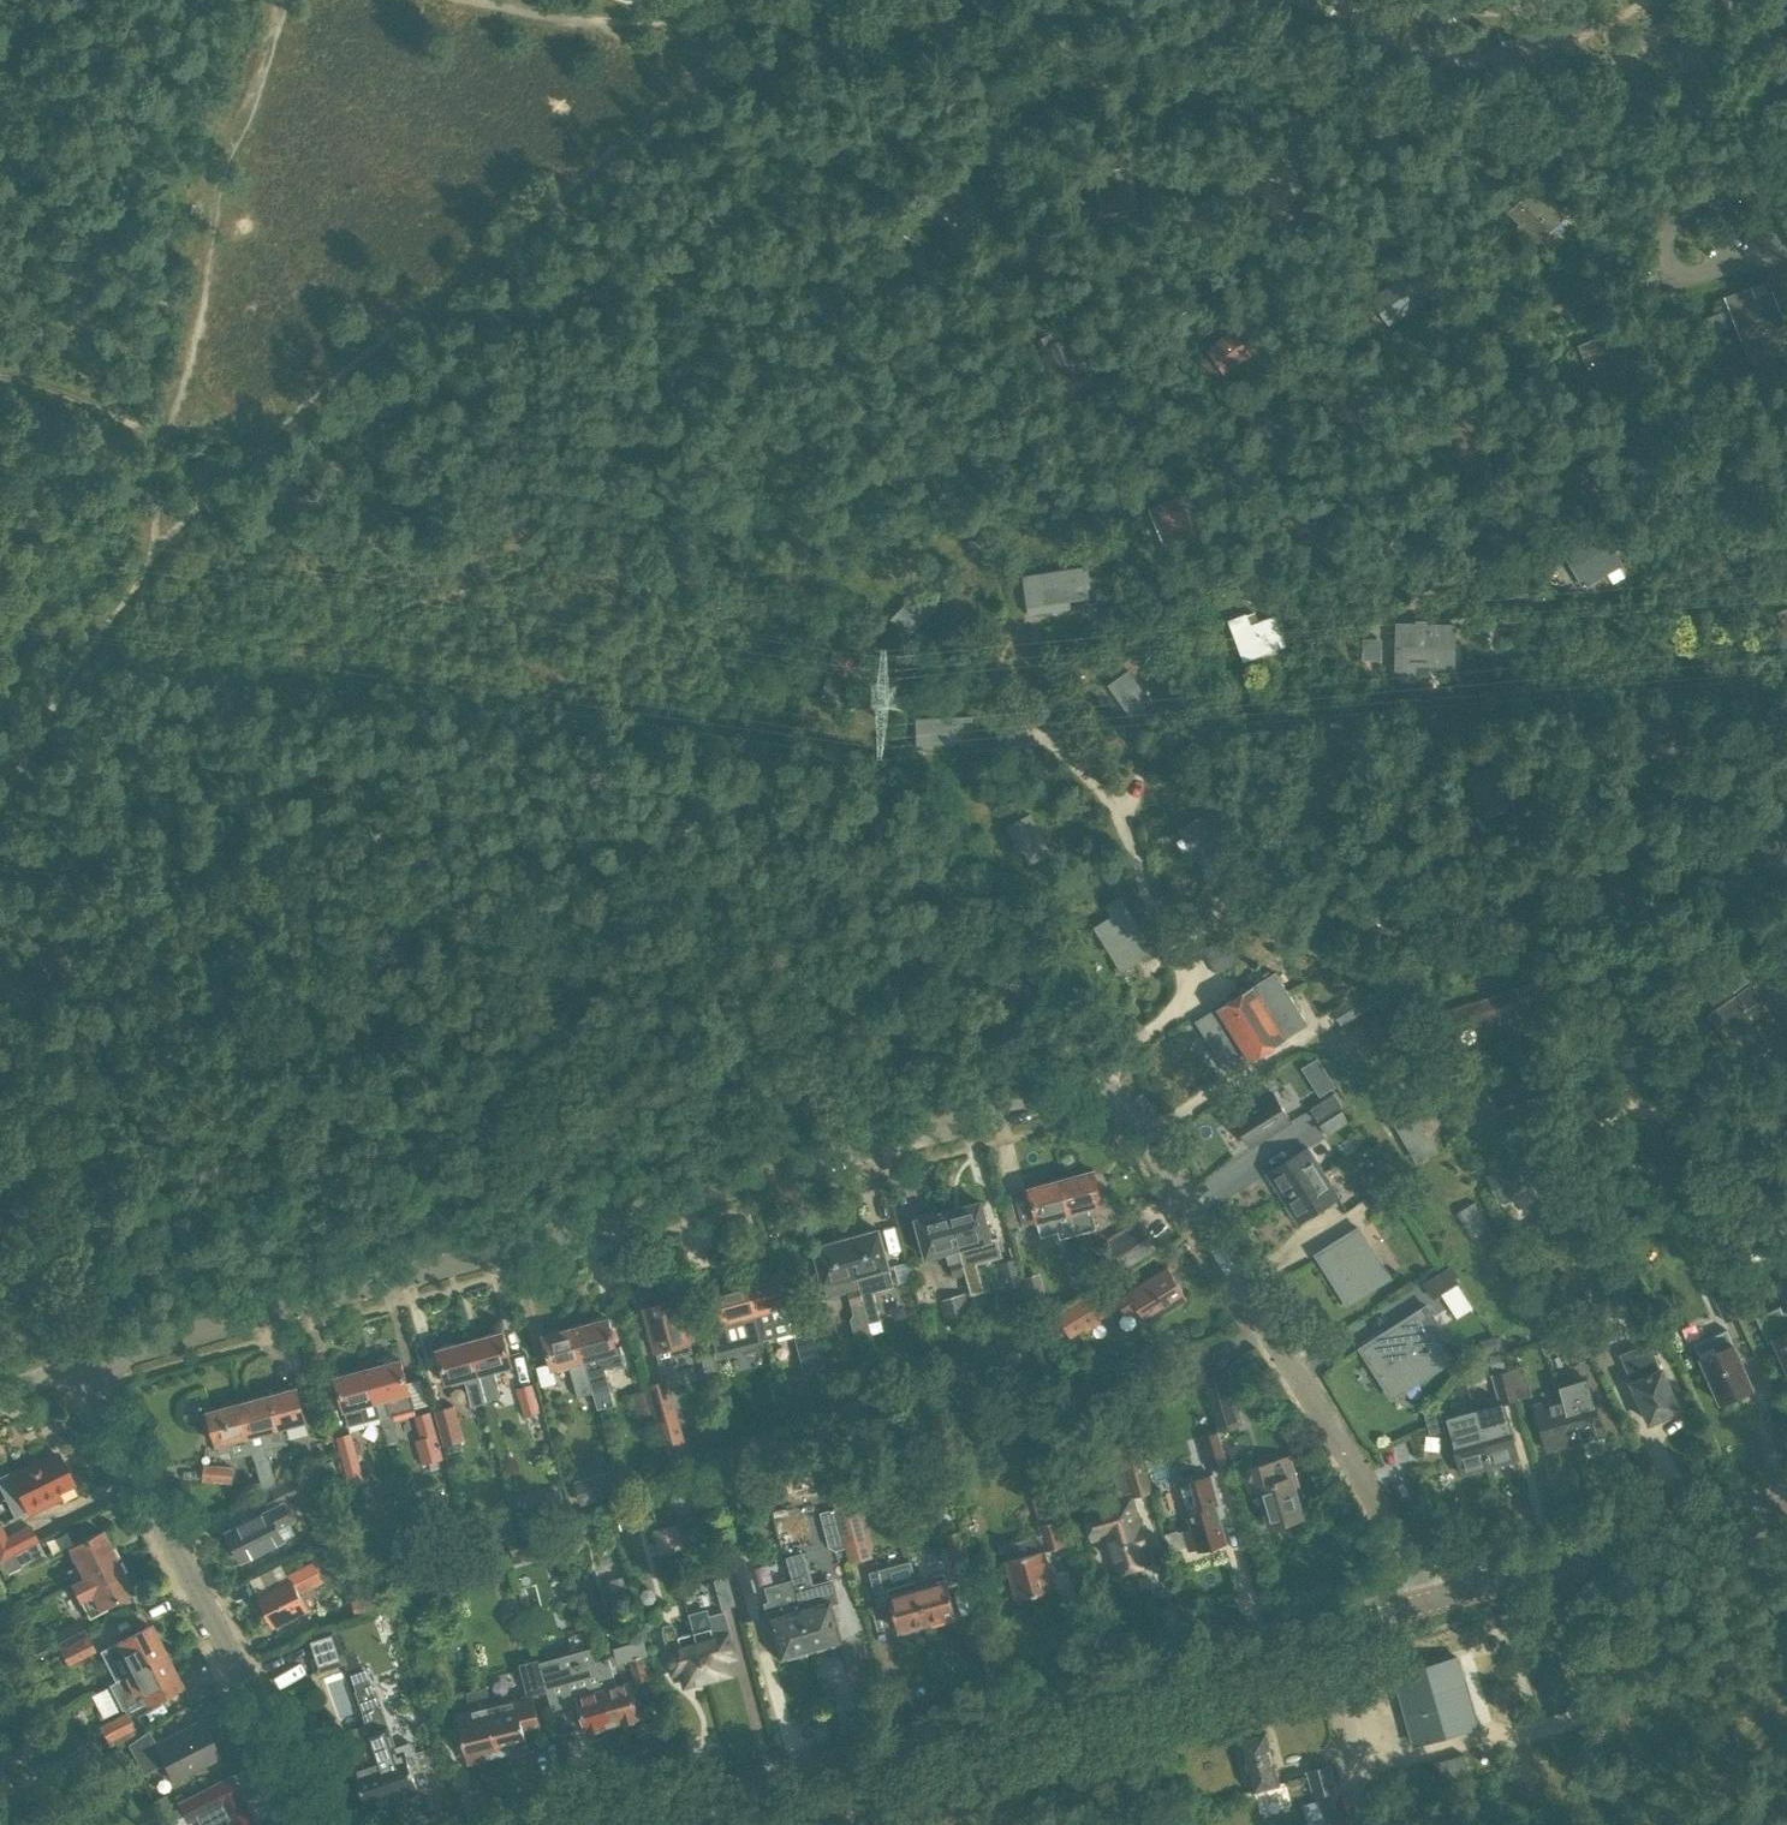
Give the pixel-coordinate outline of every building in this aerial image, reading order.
[(1302,186),(1261,159),(1245,184),(1286,211),(1302,186)] [(1103,213),(1139,208),(1133,165),(1097,170),(1097,173),(1088,174),(1090,188),(1096,187),(1097,199),(1101,199),(1103,213)] [(1557,197),(1540,180),(1507,212),(1541,242),(1564,218),(1550,204),(1557,197)] [(1407,274),(1371,299),(1389,325),(1425,299),(1407,274)] [(1724,297),(1747,356),(1786,341),(1786,328),(1773,290),(1756,297),(1751,286),(1724,297)] [(1174,306),(1181,315),(1196,303),(1190,294),(1174,306)] [(1229,329),(1210,343),(1228,368),(1264,342),(1239,307),(1222,319),(1229,329)] [(1609,332),(1578,345),(1596,386),(1627,372),(1609,332)] [(1078,356),(1081,355),(1078,348),(1075,349),(1069,336),(1042,348),(1061,388),(1087,376),(1078,356)] [(1482,397),(1467,408),(1475,419),(1490,408),(1482,397)] [(1182,496),(1149,510),(1163,546),(1206,529),(1201,517),(1192,520),(1182,496)] [(1603,529),(1563,552),(1580,581),(1583,579),(1585,584),(1597,577),(1594,573),(1620,558),(1603,529)] [(1085,566),(1022,576),(1028,614),(1070,609),(1069,601),(1089,598),(1085,566)] [(1229,579),(1216,585),(1221,595),(1233,590),(1229,579)] [(922,587),(891,620),(909,637),(940,605),(922,587)] [(1095,588),(1094,605),(1109,605),(1109,588),(1095,588)] [(1248,612),(1229,619),(1234,631),(1232,632),(1244,662),(1287,645),(1275,615),(1252,624),(1248,612)] [(1779,617),(1786,636),(1786,614),(1779,617)] [(1457,623),(1428,623),(1428,620),(1416,619),(1416,623),(1397,622),(1394,674),(1418,675),(1418,668),(1456,669),(1457,623)] [(848,652),(834,649),(823,704),(836,707),(848,652)] [(1155,706),(1129,670),(1108,685),(1133,721),(1155,706)] [(973,715),(916,719),(916,733),(930,733),(930,744),(963,742),(962,728),(973,728),(973,715)] [(1497,765),(1467,778),(1481,813),(1511,801),(1497,765)] [(1212,809),(1182,827),(1212,875),(1220,871),(1241,858),(1212,809)] [(1031,813),(1006,825),(1021,854),(1024,852),(1030,865),(1051,854),(1031,813)] [(1121,972),(1153,951),(1126,906),(1093,927),(1121,972)] [(1217,975),(1239,962),(1225,937),(1203,949),(1217,975)] [(1230,1074),(1240,1067),(1308,1024),(1275,972),(1196,1022),(1230,1074)] [(1462,1006),(1442,1013),(1449,1035),(1470,1027),(1499,1017),(1502,1024),(1542,1010),(1531,981),(1462,1006)] [(1751,985),(1708,1015),(1737,1056),(1779,1026),(1751,985)] [(1341,1025),(1377,1003),(1368,988),(1332,1010),(1341,1025)] [(1376,1056),(1397,1043),(1377,1011),(1356,1024),(1376,1056)] [(1657,1017),(1612,1034),(1618,1051),(1664,1034),(1657,1017)] [(1757,1048),(1747,1055),(1754,1065),(1764,1057),(1757,1048)] [(1318,1057),(1302,1067),(1319,1096),(1336,1086),(1318,1057)] [(1527,1064),(1484,1079),(1495,1109),(1538,1094),(1527,1064)] [(1250,1147),(1291,1121),(1273,1093),(1233,1119),(1250,1147)] [(1318,1121),(1342,1106),(1334,1094),(1310,1109),(1318,1121)] [(1416,1164),(1437,1151),(1420,1122),(1436,1113),(1426,1095),(1390,1116),(1416,1164)] [(1328,1136),(1349,1122),(1342,1111),(1320,1125),(1328,1136)] [(1680,1130),(1637,1148),(1647,1173),(1690,1156),(1680,1130)] [(1283,1198),(1324,1172),(1308,1148),(1268,1173),(1283,1198)] [(1531,1152),(1485,1175),(1500,1203),(1545,1181),(1531,1152)] [(1376,1214),(1402,1197),(1383,1166),(1356,1183),(1376,1214)] [(1076,1232),(1096,1227),(1090,1206),(1103,1203),(1094,1170),(1061,1179),(1071,1212),(1076,1232)] [(1298,1222),(1339,1197),(1324,1172),(1283,1198),(1298,1222)] [(1076,1232),(1071,1212),(1061,1179),(1029,1188),(1030,1193),(1016,1197),(1024,1224),(1038,1220),(1042,1235),(1059,1230),(1061,1237),(1076,1232)] [(966,1274),(978,1271),(971,1245),(991,1240),(981,1202),(948,1211),(966,1274)] [(1472,1239),(1491,1227),(1476,1202),(1457,1213),(1472,1239)] [(966,1274),(948,1211),(916,1219),(926,1257),(947,1252),(954,1277),(966,1274)] [(1126,1265),(1154,1248),(1141,1227),(1113,1245),(1126,1265)] [(870,1323),(881,1320),(874,1292),(894,1286),(879,1229),(846,1238),(870,1323)] [(1347,1302),(1384,1279),(1374,1262),(1376,1261),(1358,1231),(1318,1255),(1347,1302)] [(870,1323),(846,1238),(814,1247),(824,1285),(825,1285),(828,1297),(848,1291),(854,1314),(851,1319),(856,1338),(860,1337),(864,1352),(877,1349),(870,1323)] [(1006,1289),(1023,1284),(1016,1258),(999,1262),(1006,1289)] [(901,1284),(913,1280),(908,1262),(895,1265),(901,1284)] [(1434,1299),(1460,1283),(1450,1266),(1423,1283),(1434,1299)] [(1180,1283),(1175,1280),(1167,1268),(1119,1297),(1127,1311),(1138,1304),(1148,1319),(1185,1296),(1183,1294),(1182,1288),(1180,1283)] [(1551,1268),(1544,1271),(1548,1281),(1555,1279),(1551,1268)] [(757,1310),(765,1340),(797,1331),(780,1271),(749,1280),(757,1310)] [(1566,1273),(1555,1278),(1560,1289),(1571,1283),(1566,1273)] [(703,1278),(693,1281),(698,1297),(708,1294),(703,1278)] [(749,1344),(765,1340),(757,1310),(749,1280),(715,1289),(719,1304),(706,1308),(718,1352),(749,1344)] [(1111,1308),(1100,1290),(1059,1315),(1070,1333),(1111,1308)] [(952,1330),(977,1322),(968,1291),(942,1299),(952,1330)] [(678,1299),(646,1308),(662,1366),(677,1362),(675,1356),(692,1351),(678,1299)] [(1758,1316),(1763,1327),(1771,1345),(1775,1343),(1786,1369),(1786,1312),(1783,1314),(1780,1307),(1758,1316)] [(1412,1314),(1361,1347),(1392,1395),(1447,1360),(1421,1320),(1426,1317),(1420,1309),(1412,1314)] [(617,1347),(609,1318),(577,1327),(594,1392),(610,1387),(605,1368),(625,1362),(621,1346),(617,1347)] [(594,1392),(577,1327),(544,1336),(553,1368),(570,1364),(579,1397),(594,1392)] [(805,1371),(827,1366),(816,1328),(803,1332),(803,1334),(795,1336),(805,1371)] [(1719,1402),(1752,1388),(1727,1330),(1694,1344),(1719,1402)] [(487,1401),(502,1397),(495,1369),(512,1365),(503,1332),(471,1341),(487,1401)] [(1496,1338),(1482,1342),(1485,1355),(1499,1351),(1496,1338)] [(487,1401),(471,1341),(438,1350),(447,1382),(466,1377),(469,1392),(472,1392),(476,1403),(487,1401)] [(1649,1421),(1678,1409),(1649,1341),(1619,1354),(1649,1421)] [(1197,1356),(1209,1352),(1206,1342),(1194,1345),(1197,1356)] [(1489,1356),(1493,1370),(1504,1367),(1501,1353),(1489,1356)] [(1050,1379),(1065,1375),(1060,1357),(1045,1361),(1050,1379)] [(401,1360),(368,1368),(378,1403),(381,1416),(388,1444),(399,1441),(393,1414),(414,1409),(401,1360)] [(1121,1383),(1146,1377),(1141,1360),(1117,1366),(1121,1383)] [(1517,1399),(1532,1395),(1524,1366),(1509,1371),(1517,1399)] [(368,1368),(336,1377),(349,1425),(381,1416),(378,1403),(368,1368)] [(1502,1403),(1517,1399),(1509,1371),(1494,1375),(1502,1403)] [(1231,1402),(1223,1373),(1204,1379),(1219,1429),(1241,1423),(1234,1401),(1231,1402)] [(1589,1389),(1586,1380),(1559,1387),(1561,1397),(1562,1397),(1575,1443),(1602,1435),(1590,1389),(1589,1389)] [(665,1381),(649,1386),(665,1445),(684,1440),(671,1395),(669,1396),(665,1381)] [(525,1416),(541,1411),(533,1384),(517,1388),(525,1416)] [(277,1483),(268,1450),(267,1449),(287,1443),(282,1427),(306,1420),(297,1388),(240,1403),(253,1452),(255,1459),(256,1458),(264,1490),(277,1483)] [(638,1416),(653,1412),(647,1389),(632,1393),(638,1416)] [(1547,1451),(1575,1443),(1562,1397),(1561,1397),(1534,1405),(1547,1451)] [(253,1452),(240,1403),(208,1412),(219,1452),(232,1449),(234,1457),(253,1452)] [(1502,1403),(1474,1411),(1477,1421),(1477,1420),(1490,1467),(1518,1459),(1502,1403)] [(444,1446),(465,1440),(456,1404),(435,1410),(444,1446)] [(1430,1434),(1445,1430),(1438,1404),(1423,1408),(1430,1434)] [(423,1464),(444,1458),(431,1411),(415,1416),(421,1438),(416,1439),(423,1464)] [(1477,1421),(1474,1411),(1447,1419),(1462,1475),(1490,1467),(1477,1420),(1477,1421)] [(1211,1470),(1229,1465),(1219,1430),(1201,1435),(1211,1470)] [(349,1481),(364,1477),(352,1433),(337,1437),(349,1481)] [(746,1461),(764,1461),(764,1445),(746,1445),(746,1461)] [(1140,1445),(1121,1450),(1134,1496),(1153,1490),(1140,1445)] [(59,1455),(27,1470),(25,1467),(0,1479),(0,1487),(14,1517),(27,1510),(29,1513),(60,1498),(57,1491),(72,1483),(59,1455)] [(1270,1458),(1241,1467),(1248,1490),(1250,1490),(1255,1507),(1265,1505),(1271,1526),(1274,1525),(1279,1528),(1287,1526),(1288,1521),(1301,1517),(1294,1491),(1300,1489),(1290,1456),(1271,1461),(1270,1458)] [(819,1464),(784,1473),(790,1493),(825,1484),(819,1464)] [(232,1482),(233,1467),(204,1465),(203,1479),(232,1482)] [(685,1465),(675,1468),(678,1478),(688,1475),(685,1465)] [(761,1468),(766,1487),(777,1485),(772,1466),(761,1468)] [(755,1490),(766,1487),(761,1468),(750,1471),(755,1490)] [(284,1500),(286,1504),(318,1487),(309,1469),(272,1488),(279,1502),(284,1500)] [(582,1504),(622,1492),(615,1470),(575,1481),(582,1504)] [(1183,1530),(1188,1549),(1198,1547),(1198,1549),(1201,1548),(1204,1551),(1215,1548),(1216,1544),(1226,1541),(1216,1505),(1222,1503),(1213,1474),(1191,1480),(1192,1484),(1182,1486),(1189,1514),(1188,1514),(1192,1528),(1183,1530)] [(854,1490),(832,1496),(848,1555),(871,1548),(861,1514),(854,1490)] [(525,1504),(531,1523),(549,1518),(543,1499),(525,1504)] [(1148,1549),(1134,1499),(1084,1514),(1090,1533),(1107,1528),(1119,1572),(1147,1564),(1143,1550),(1148,1549)] [(628,1502),(616,1505),(622,1527),(634,1524),(628,1502)] [(242,1561),(285,1540),(297,1534),(282,1504),(227,1531),(242,1561)] [(1038,1509),(1042,1524),(1057,1520),(1053,1505),(1038,1509)] [(1019,1598),(1053,1588),(1042,1551),(1064,1545),(1057,1520),(1042,1524),(1044,1533),(1004,1545),(1019,1598)] [(674,1551),(686,1547),(678,1522),(667,1525),(674,1551)] [(1,1525),(0,1525),(0,1560),(38,1540),(31,1525),(7,1538),(1,1525)] [(660,1555),(674,1551),(667,1525),(653,1530),(660,1555)] [(73,1583),(117,1561),(102,1531),(69,1547),(77,1565),(67,1570),(73,1583)] [(957,1572),(971,1569),(960,1531),(946,1534),(957,1572)] [(386,1539),(368,1545),(372,1558),(391,1552),(386,1539)] [(504,1553),(500,1539),(486,1543),(491,1557),(504,1553)] [(46,1553),(39,1541),(0,1562),(0,1567),(4,1575),(46,1553)] [(428,1556),(420,1572),(434,1578),(441,1561),(428,1556)] [(911,1560),(870,1572),(879,1604),(891,1601),(899,1631),(926,1623),(914,1580),(916,1579),(911,1560)] [(88,1618),(107,1609),(105,1605),(132,1591),(117,1561),(73,1583),(71,1584),(88,1618)] [(323,1581),(322,1579),(316,1567),(292,1579),(259,1596),(274,1626),(307,1609),(299,1593),(323,1581)] [(919,1579),(916,1579),(914,1580),(926,1623),(957,1615),(945,1572),(919,1579)] [(615,1602),(633,1597),(627,1575),(609,1580),(615,1602)] [(723,1609),(737,1604),(729,1575),(715,1580),(723,1609)] [(743,1619),(761,1614),(752,1583),(749,1584),(736,1588),(734,1589),(743,1619)] [(811,1649),(800,1609),(798,1603),(799,1602),(793,1583),(769,1591),(772,1601),(766,1603),(769,1611),(782,1657),(811,1649)] [(357,1616),(384,1609),(380,1592),(352,1599),(357,1616)] [(842,1641),(830,1601),(829,1594),(813,1599),(813,1600),(800,1604),(799,1602),(798,1603),(800,1609),(811,1649),(842,1641)] [(696,1631),(709,1678),(729,1672),(725,1658),(735,1655),(723,1610),(706,1614),(709,1628),(696,1631)] [(62,1648),(88,1635),(81,1621),(55,1634),(62,1648)] [(132,1672),(165,1656),(150,1625),(117,1642),(132,1672)] [(317,1672),(346,1662),(335,1627),(305,1637),(317,1672)] [(678,1636),(675,1627),(664,1630),(669,1650),(669,1651),(674,1671),(682,1669),(686,1684),(709,1678),(696,1631),(678,1636)] [(68,1665),(96,1651),(89,1636),(60,1649),(68,1665)] [(30,1665),(50,1655),(42,1639),(22,1649),(30,1665)] [(649,1679),(643,1655),(649,1654),(645,1639),(619,1645),(623,1661),(631,1659),(637,1682),(649,1679)] [(126,1713),(140,1706),(180,1685),(165,1656),(132,1672),(104,1687),(117,1712),(124,1708),(126,1713)] [(518,1702),(490,1708),(503,1751),(529,1745),(526,1733),(541,1730),(533,1695),(548,1692),(540,1662),(539,1658),(520,1663),(528,1695),(522,1697),(518,1702)] [(617,1686),(609,1658),(596,1661),(613,1724),(639,1717),(630,1682),(617,1686)] [(563,1670),(561,1661),(542,1666),(541,1662),(540,1662),(548,1692),(552,1708),(572,1702),(571,1699),(578,1698),(587,1731),(613,1724),(596,1661),(581,1665),(581,1663),(575,1664),(576,1667),(563,1670)] [(392,1748),(385,1728),(369,1684),(365,1670),(351,1674),(356,1689),(367,1724),(371,1735),(374,1744),(392,1799),(419,1789),(413,1773),(423,1769),(414,1744),(410,1742),(392,1748)] [(1415,1743),(1477,1725),(1464,1678),(1414,1692),(1420,1711),(1407,1715),(1415,1743)] [(490,1708),(485,1687),(467,1691),(470,1704),(473,1704),(475,1712),(458,1716),(468,1759),(503,1751),(490,1708)] [(127,1744),(126,1742),(138,1736),(127,1713),(100,1726),(110,1747),(117,1744),(119,1748),(127,1744)] [(218,1757),(201,1722),(156,1744),(149,1730),(128,1744),(143,1774),(165,1763),(173,1780),(218,1757)] [(368,1807),(392,1799),(374,1744),(371,1735),(367,1724),(353,1728),(366,1766),(355,1770),(368,1807)] [(1254,1790),(1279,1783),(1265,1732),(1239,1739),(1254,1790)] [(1329,1765),(1307,1771),(1315,1797),(1319,1796),(1322,1805),(1327,1824),(1331,1824),(1344,1821),(1339,1801),(1329,1765)] [(239,1795),(230,1778),(180,1803),(188,1820),(198,1815),(203,1824),(254,1824),(239,1795)] [(166,1794),(154,1800),(159,1811),(172,1805),(166,1794)] [(36,1810),(19,1819),(22,1824),(44,1824),(36,1810)]
